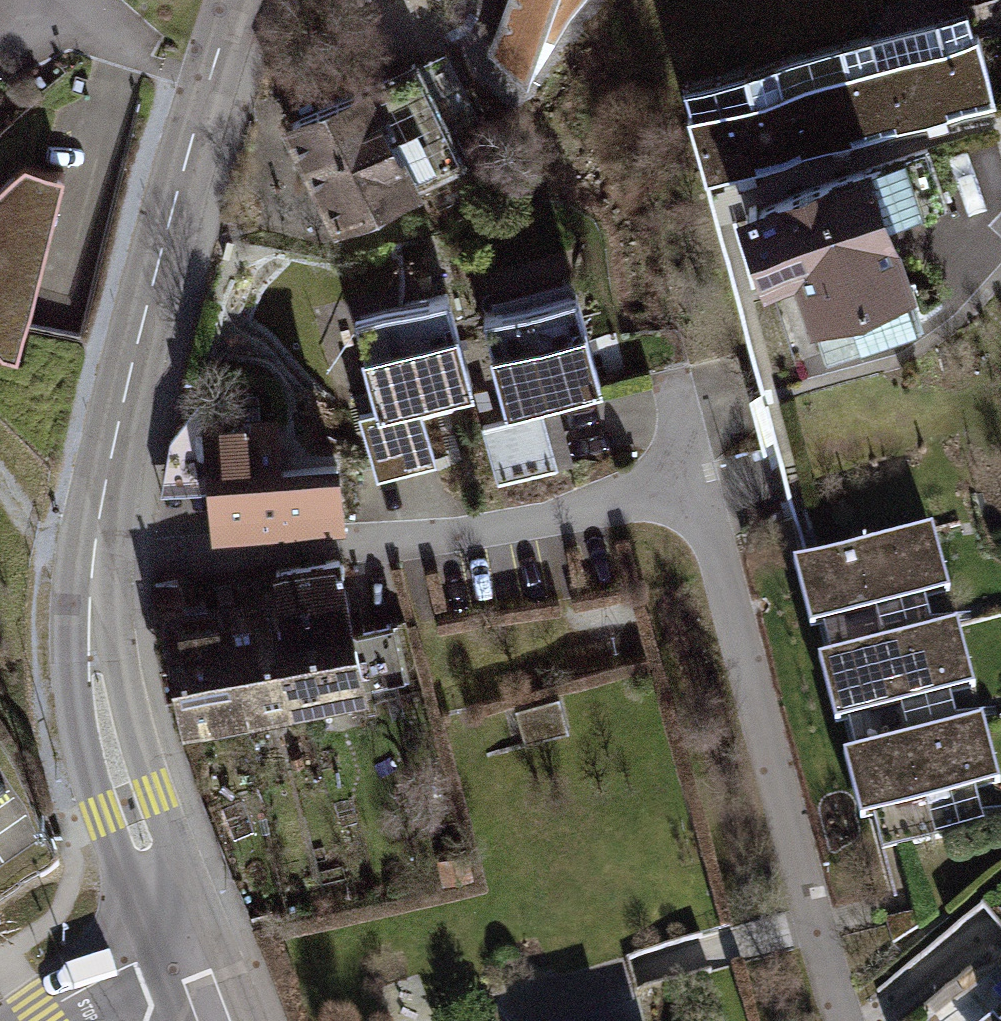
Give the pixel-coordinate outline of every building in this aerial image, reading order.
[(868,23),(895,121),(994,95),(969,0),(954,0),(868,23)] [(868,23),(767,51),(793,149),(895,121),(868,23)] [(767,51),(667,77),(693,176),(704,173),(793,149),(767,51)] [(424,76),(383,96),(425,175),(464,158),(424,76)] [(378,84),(286,127),(341,234),(433,190),(425,175),(383,96),(378,84)] [(922,141),(725,197),(752,285),(783,272),(802,321),(905,285),(886,223),(942,202),(922,141)] [(28,168),(0,193),(0,359),(3,362),(20,366),(30,326),(52,230),(64,178),(28,168)] [(568,280),(478,306),(502,389),(507,408),(533,401),(562,394),(598,384),(568,280)] [(446,291),(359,317),(386,406),(363,413),(384,484),(443,467),(423,401),(474,386),(446,291)] [(553,469),(533,401),(507,408),(469,419),(488,487),(553,469)] [(282,413),(206,420),(209,465),(214,525),(216,543),(350,532),(344,462),(289,467),(282,413)] [(889,452),(797,477),(799,485),(818,556),(911,530),(889,452)] [(214,525),(209,465),(177,464),(164,528),(214,525)] [(803,559),(785,563),(800,625),(811,622),(821,657),(830,655),(925,631),(917,595),(939,590),(923,529),(911,530),(818,556),(803,559)] [(273,582),(262,585),(289,702),(364,688),(364,686),(402,679),(391,622),(353,629),(337,554),(271,567),(273,582)] [(177,579),(154,583),(181,723),(244,711),(224,592),(182,601),(177,579)] [(262,585),(224,592),(244,711),(289,702),(262,585)] [(821,657),(811,659),(826,721),(837,718),(847,753),(857,750),(953,726),(942,691),(964,686),(949,625),(925,631),(830,655),(821,657)] [(554,698),(510,706),(518,744),(561,736),(554,698)] [(847,753),(836,756),(852,817),(862,814),(871,848),(882,845),(976,821),(968,788),(990,782),(974,721),(953,726),(857,750),(847,753)] [(30,826),(0,782),(0,849),(30,826)] [(622,954),(490,992),(499,1020),(641,1020),(627,972),(622,954)]
